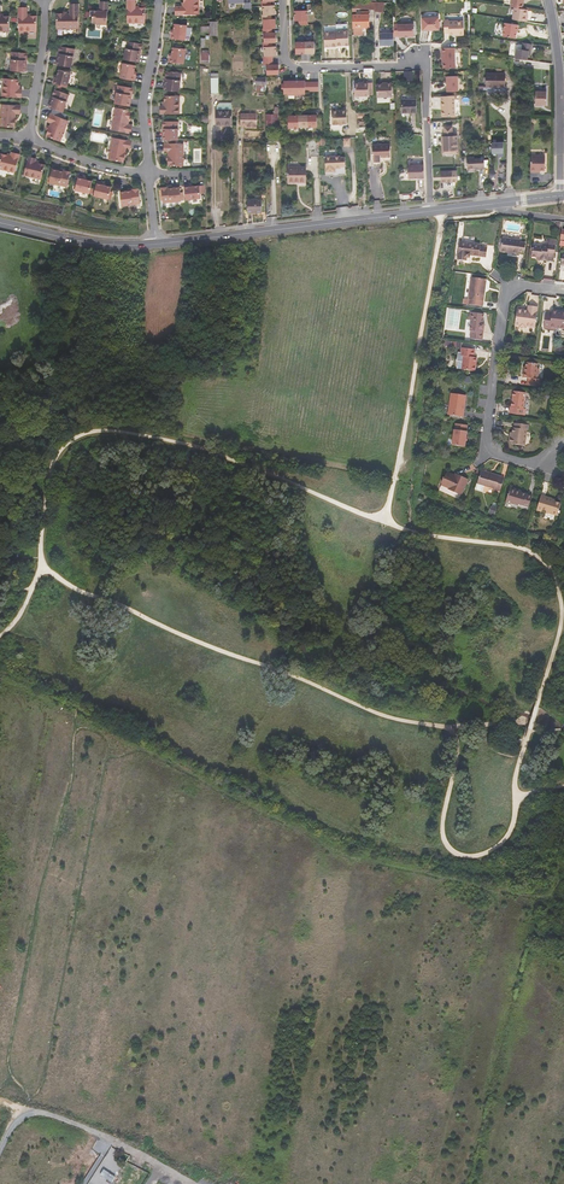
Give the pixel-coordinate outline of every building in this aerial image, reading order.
[(135,0),(127,0),(127,23),(145,23),(145,8),(139,8),(139,7),(135,7),(135,6),(135,0)] [(199,0),(184,0),(184,2),(183,2),(183,6),(182,6),(175,6),(176,15),(199,14),(199,0)] [(228,2),(244,2),(244,8),(251,8),(251,6),(250,0),(228,0),(228,2)] [(521,9),(522,0),(510,0),(509,7),(512,8),(521,9)] [(107,24),(108,2),(100,1),(100,8),(100,11),(97,10),(93,10),(92,21),(96,21),(96,23),(107,24)] [(376,2),(375,2),(352,1),(352,9),(365,9),(375,10),(374,11),(383,12),(384,2),(376,2)] [(78,4),(70,4),(70,13),(66,13),(62,13),(56,13),(56,28),(61,28),(61,29),(68,29),(68,28),(78,28),(78,10),(78,4)] [(271,5),(263,5),(263,14),(262,14),(262,19),(263,19),(271,19),(271,14),(275,14),(274,11),(274,5),(271,5)] [(18,31),(36,31),(36,16),(30,16),(30,15),(26,15),(26,14),(26,7),(18,7),(18,31)] [(521,9),(512,8),(510,20),(525,22),(525,17),(524,17),(525,10),(521,9)] [(307,10),(294,10),(294,16),(294,19),(298,19),(299,25),(305,24),(307,24),(307,10)] [(369,27),(368,14),(352,15),(353,27),(354,36),(363,35),(362,27),(369,27)] [(9,31),(9,16),(3,16),(3,15),(0,15),(0,31),(9,31)] [(439,17),(422,18),(422,30),(439,29),(439,17)] [(271,19),(263,19),(263,28),(262,28),(262,33),(263,33),(271,33),(271,32),(271,28),(275,28),(275,25),(275,19),(271,19)] [(449,19),(444,19),(444,33),(449,32),(449,34),(458,34),(459,35),(464,34),(463,22),(461,20),(457,20),(456,22),(449,22),(449,19)] [(218,36),(218,21),(209,21),(209,26),(210,32),(210,36),(218,36)] [(403,24),(398,24),(398,36),(414,35),(413,23),(408,23),(407,22),(404,22),(403,24)] [(516,38),(518,25),(505,23),(504,29),(503,36),(516,38)] [(187,25),(174,24),(174,30),(173,34),(171,34),(170,38),(173,39),(185,40),(187,25)] [(335,30),(336,31),(336,45),(348,44),(347,29),(335,30)] [(336,45),(336,31),(323,31),(324,46),(336,46),(336,45)] [(271,33),(263,33),(264,42),(263,42),(263,47),(264,47),(272,46),(272,42),(275,42),(275,38),(275,32),(271,32),(271,33)] [(394,44),(393,32),(380,33),(380,45),(384,44),(385,44),(389,43),(390,44),(394,44)] [(314,40),(305,41),(305,52),(315,52),(314,40)] [(142,44),(127,41),(124,59),(136,61),(139,62),(141,52),(139,52),(140,49),(141,49),(142,44)] [(305,41),(295,41),(296,52),(305,52),(305,41)] [(528,55),(529,51),(531,51),(532,44),(522,42),(521,49),(516,49),(515,58),(528,60),(528,55)] [(75,49),(60,46),(59,51),(60,52),(59,55),(58,55),(56,64),(60,65),(71,67),(75,49)] [(272,46),(264,47),(264,55),(263,55),(263,60),(272,60),(272,56),(276,55),(276,52),(275,46),(272,46)] [(185,49),(173,47),(172,54),(172,57),(169,57),(169,62),(183,64),(185,49)] [(455,47),(442,47),(442,58),(443,58),(443,68),(455,67),(455,52),(455,47)] [(27,53),(12,52),(11,70),(19,71),(26,71),(27,62),(25,62),(25,58),(27,59),(27,53)] [(243,57),(233,57),(233,74),(243,74),(243,57)] [(272,60),(263,60),(263,65),(266,65),(267,74),(278,74),(278,64),(272,64),(272,60)] [(134,72),(135,65),(123,63),(120,78),(135,80),(136,76),(133,75),(134,72)] [(71,73),(59,69),(57,76),(56,79),(54,79),(53,83),(56,84),(67,87),(71,73)] [(413,82),(413,75),(412,75),(412,70),(403,70),(404,75),(403,75),(404,83),(413,82)] [(168,71),(166,71),(165,77),(167,77),(166,80),(165,80),(164,89),(179,91),(181,73),(168,71)] [(505,87),(505,74),(486,74),(486,86),(505,87)] [(457,76),(446,76),(447,91),(458,91),(457,76)] [(18,79),(3,78),(2,96),(21,97),(22,89),(20,89),(18,89),(19,85),(18,85),(18,79)] [(288,81),(283,81),(283,84),(283,91),(283,94),(286,94),(286,96),(294,95),(294,81),(288,81)] [(301,81),(294,81),(294,95),(301,95),(301,94),(305,94),(305,91),(304,83),(304,81),(301,81)] [(368,96),(368,81),(363,81),(363,82),(355,83),(355,96),(368,96)] [(383,84),(377,84),(377,97),(392,97),(392,82),(386,82),(386,84),(383,84)] [(133,88),(118,85),(115,103),(130,106),(132,97),(130,96),(131,93),(132,93),(133,88)] [(69,94),(54,89),(52,95),(54,95),(53,98),(51,98),(48,107),(52,108),(60,111),(63,112),(69,94)] [(547,91),(535,91),(535,106),(540,106),(540,105),(546,105),(547,91)] [(455,115),(454,95),(441,96),(441,106),(442,106),(442,109),(441,109),(442,115),(455,115)] [(179,96),(164,96),(164,102),(164,106),(163,106),(161,106),(161,114),(179,114),(179,96)] [(417,112),(416,99),(401,100),(401,113),(417,112)] [(232,125),(232,103),(219,103),(216,105),(216,125),(232,125)] [(1,104),(0,115),(0,121),(0,122),(0,126),(15,127),(15,121),(15,117),(16,113),(20,114),(20,105),(1,104)] [(274,114),(267,114),(267,125),(278,125),(278,114),(279,107),(274,106),(274,114)] [(52,108),(50,114),(58,116),(60,111),(52,108)] [(129,116),(130,110),(129,110),(116,108),(115,112),(114,112),(113,119),(114,119),(112,129),(131,133),(132,125),(128,124),(129,120),(129,116)] [(347,124),(346,109),(332,110),(332,124),(347,124)] [(257,127),(257,113),(241,113),(240,125),(247,125),(251,125),(251,127),(257,127)] [(58,116),(50,114),(47,121),(51,123),(50,126),(48,130),(46,136),(60,141),(62,137),(65,130),(64,130),(68,120),(58,116)] [(298,114),(288,114),(288,127),(298,127),(298,126),(298,114)] [(307,114),(298,114),(298,126),(307,126),(307,114)] [(316,114),(307,114),(307,126),(316,125),(316,114)] [(178,121),(163,121),(163,127),(164,127),(164,130),(162,130),(162,139),(164,139),(178,140),(178,121)] [(443,153),(452,153),(458,153),(457,135),(452,135),(452,126),(443,126),(444,132),(447,131),(447,136),(444,136),(442,136),(443,153)] [(130,149),(131,141),(113,137),(111,148),(110,147),(109,154),(108,159),(123,162),(124,156),(125,152),(126,148),(130,149)] [(309,139),(307,139),(308,153),(318,152),(318,139),(309,139)] [(492,153),(502,153),(501,142),(492,143),(492,153)] [(168,166),(183,166),(183,161),(184,161),(184,154),(183,154),(183,143),(164,143),(164,152),(168,152),(168,155),(168,160),(168,166)] [(390,144),(373,145),(373,161),(380,161),(380,157),(390,157),(390,144)] [(0,159),(0,169),(15,173),(20,154),(12,152),(11,154),(11,155),(7,154),(7,155),(1,154),(0,159)] [(345,156),(324,156),(324,174),(345,174),(345,156)] [(545,156),(530,156),(530,172),(537,173),(537,170),(540,170),(544,170),(545,156)] [(28,157),(24,175),(41,179),(45,165),(39,163),(35,162),(36,161),(36,159),(28,157)] [(476,169),(475,159),(474,159),(474,158),(467,158),(467,168),(475,168),(475,169),(476,169)] [(423,164),(407,164),(408,179),(416,179),(416,180),(424,180),(423,164)] [(62,170),(53,167),(49,182),(67,187),(71,172),(65,171),(65,172),(62,171),(62,170)] [(306,182),(306,167),(288,167),(288,182),(306,182)] [(457,170),(441,171),(441,178),(441,182),(452,181),(452,179),(452,176),(457,176),(457,170)] [(83,176),(79,175),(75,190),(89,193),(93,181),(86,180),(83,179),(83,176)] [(101,182),(97,181),(96,182),(93,195),(108,199),(110,190),(111,187),(104,185),(101,184),(101,182)] [(185,200),(200,198),(199,186),(192,186),(189,187),(188,185),(183,185),(185,200)] [(181,201),(180,186),(170,187),(170,188),(167,189),(167,187),(161,188),(163,203),(181,201)] [(126,190),(120,190),(122,206),(140,204),(139,189),(133,189),(133,191),(130,191),(130,189),(126,190)] [(262,212),(262,199),(247,199),(247,212),(262,212)] [(502,237),(500,252),(518,254),(519,252),(524,253),(525,243),(520,242),(520,240),(502,237)] [(545,238),(544,244),(543,244),(543,246),(533,245),(531,257),(536,257),(541,258),(540,260),(546,261),(547,256),(554,257),(556,244),(556,239),(545,238)] [(460,242),(457,259),(466,261),(467,257),(470,258),(470,255),(486,257),(487,247),(480,246),(480,245),(460,242)] [(486,279),(471,277),(468,299),(463,299),(463,304),(468,304),(483,306),(486,279)] [(527,310),(517,308),(514,325),(519,325),(519,327),(526,328),(526,327),(535,328),(538,307),(528,305),(527,310)] [(546,312),(544,328),(556,330),(556,328),(563,329),(563,311),(552,310),(551,313),(546,312)] [(471,312),(470,312),(469,319),(471,320),(470,331),(471,331),(470,339),(482,340),(485,323),(483,323),(484,314),(482,313),(471,312)] [(475,349),(462,347),(461,353),(458,352),(456,369),(462,369),(475,371),(477,357),(474,357),(475,349)] [(524,366),(523,377),(527,378),(530,378),(529,385),(542,387),(543,379),(538,379),(539,369),(537,368),(538,364),(526,362),(526,367),(524,366)] [(514,391),(511,407),(510,407),(510,413),(525,415),(525,409),(523,408),(526,392),(514,391)] [(463,406),(464,395),(451,393),(448,415),(461,417),(463,417),(464,406),(463,406)] [(529,425),(515,422),(514,427),(513,427),(512,432),(512,437),(509,436),(508,443),(525,446),(527,430),(528,430),(529,425)] [(467,425),(456,423),(455,429),(454,429),(452,445),(465,447),(467,431),(467,425)] [(481,471),(475,489),(481,491),(483,485),(496,489),(496,490),(501,491),(504,477),(488,472),(488,474),(481,471)] [(468,479),(455,473),(454,477),(450,475),(451,474),(447,472),(441,484),(449,488),(448,490),(461,495),(468,479)] [(517,491),(518,489),(510,487),(506,502),(518,506),(519,504),(529,507),(532,495),(521,492),(517,491)] [(552,498),(541,495),(537,508),(542,509),(543,509),(546,510),(546,512),(557,516),(561,503),(551,500),(552,498)] [(495,515),(497,508),(491,506),(489,512),(495,515)] [(104,1156),(111,1147),(98,1139),(92,1149),(104,1156)] [(113,1176),(102,1168),(98,1173),(110,1181),(113,1176)]
